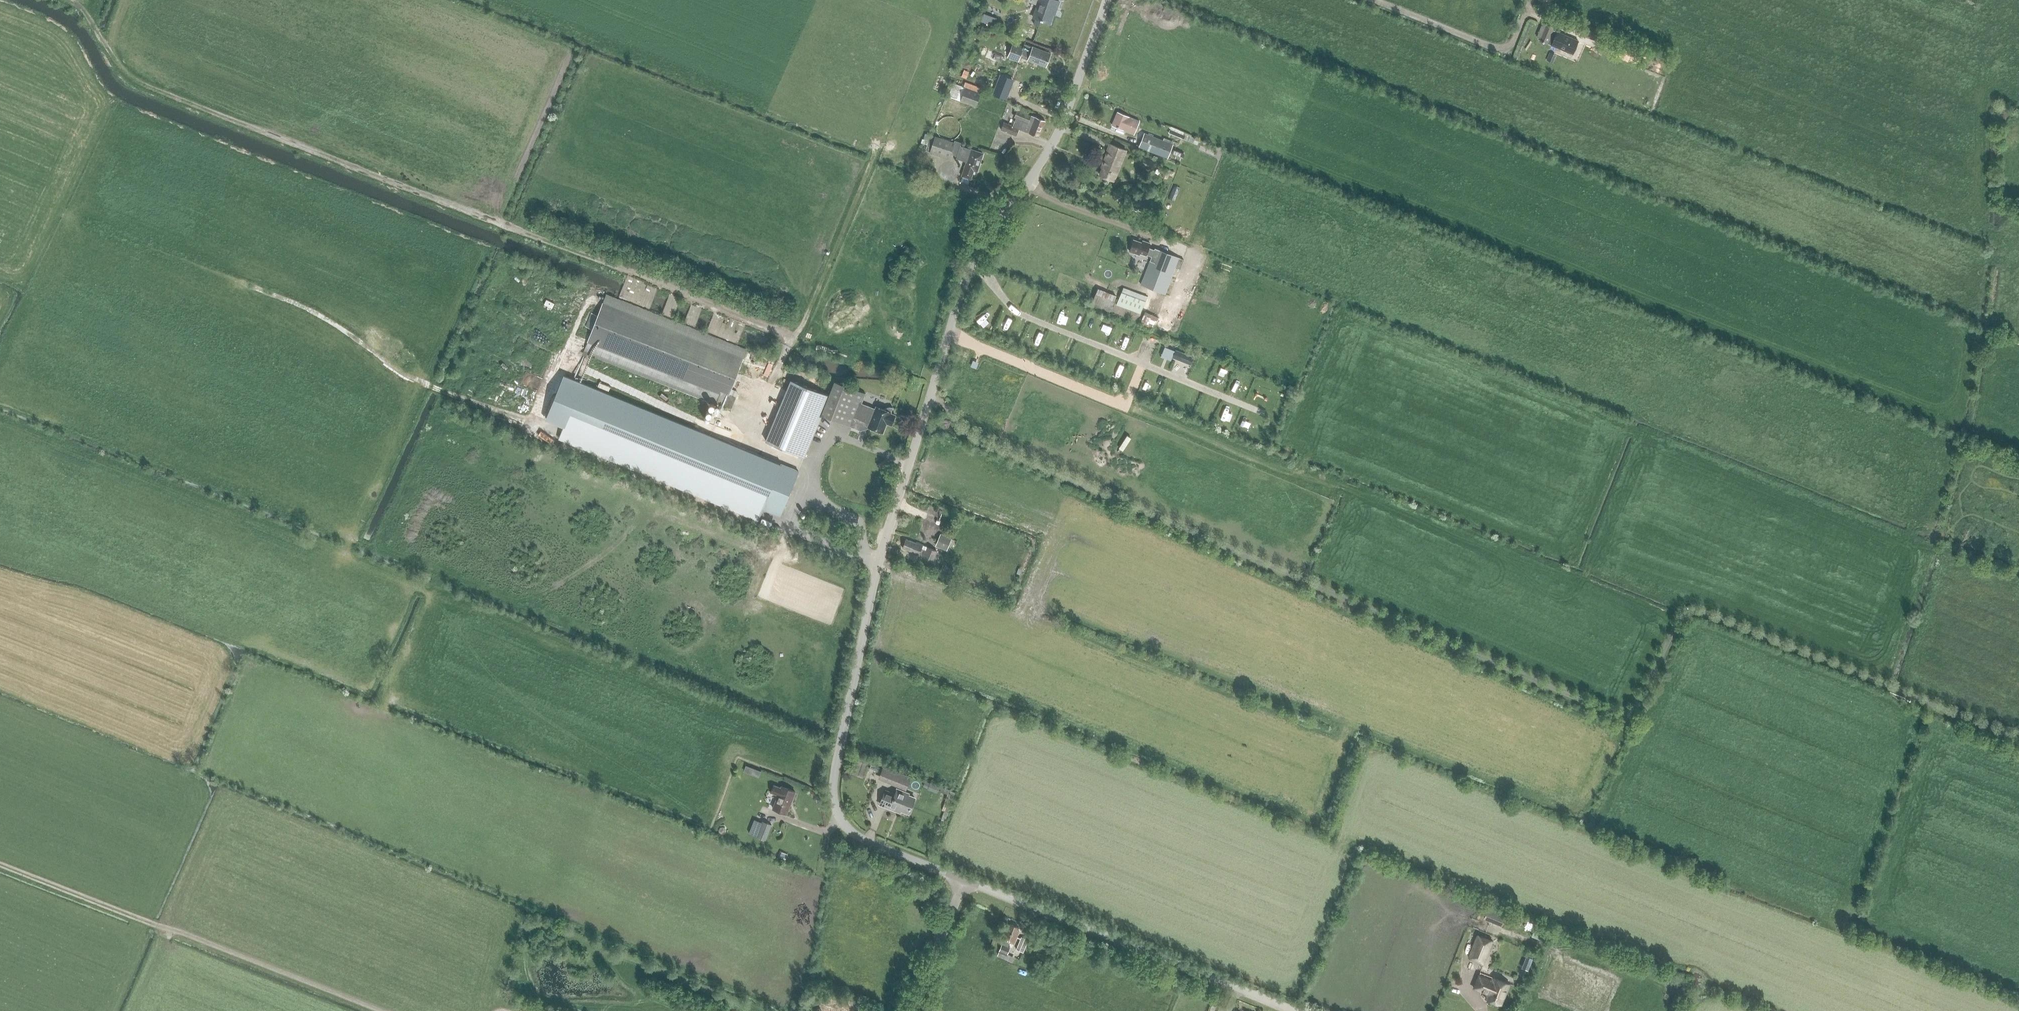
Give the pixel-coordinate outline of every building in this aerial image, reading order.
[(1033,17),(1050,23),(1054,9),(1056,10),(1059,1),(1055,0),(1031,0),(1031,2),(1037,4),(1033,17)] [(990,15),(987,23),(994,26),(997,18),(990,15)] [(1573,54),(1579,39),(1558,31),(1557,32),(1554,30),(1549,28),(1550,26),(1543,23),(1538,36),(1541,37),(1540,40),(1549,43),(1548,44),(1573,54)] [(1602,30),(1585,23),(1581,32),(1598,39),(1602,30)] [(1612,49),(1617,36),(1610,34),(1605,46),(1612,49)] [(1024,44),(1023,47),(1013,43),(1007,57),(1018,61),(1020,55),(1028,58),(1028,59),(1045,66),(1050,54),(1024,44)] [(985,57),(1001,64),(1004,56),(981,48),(979,53),(985,56),(985,57)] [(1006,92),(1011,79),(1000,74),(995,87),(1006,92)] [(976,105),(980,94),(965,88),(961,99),(976,105)] [(1003,122),(1001,129),(1016,135),(1019,128),(1038,136),(1044,121),(1031,115),(1031,116),(1017,110),(1014,117),(1016,118),(1013,126),(1003,122)] [(1134,134),(1139,121),(1117,112),(1112,125),(1134,134)] [(1167,157),(1172,144),(1144,133),(1139,146),(1167,157)] [(936,154),(937,152),(950,156),(951,154),(955,143),(954,143),(935,136),(930,152),(936,154)] [(1102,163),(1104,164),(1099,175),(1113,180),(1125,150),(1110,144),(1102,163)] [(973,169),(977,170),(977,168),(978,169),(979,165),(978,164),(982,153),(970,149),(960,146),(957,156),(956,158),(966,161),(965,166),(964,166),(962,175),(970,178),(973,169)] [(1143,157),(1139,164),(1151,169),(1154,162),(1143,157)] [(1161,176),(1167,178),(1169,171),(1163,169),(1161,176)] [(1150,243),(1143,240),(1142,242),(1133,239),(1129,251),(1139,255),(1140,253),(1146,255),(1146,254),(1151,256),(1150,259),(1144,275),(1140,284),(1165,293),(1176,266),(1180,268),(1184,259),(1155,248),(1154,249),(1148,247),(1150,243)] [(1109,309),(1115,294),(1096,287),(1090,302),(1109,309)] [(1122,287),(1120,295),(1116,305),(1140,313),(1147,296),(1122,287)] [(722,404),(731,408),(737,392),(730,390),(746,350),(605,295),(584,351),(722,405),(722,404)] [(1141,321),(1154,326),(1158,316),(1144,311),(1141,321)] [(1180,326),(1177,335),(1183,338),(1187,328),(1180,326)] [(1193,356),(1181,351),(1178,359),(1190,364),(1193,356)] [(775,527),(798,471),(562,374),(539,430),(775,527)] [(884,410),(875,406),(874,409),(860,404),(864,394),(835,381),(821,414),(851,426),(855,417),(869,423),(867,427),(882,433),(886,424),(890,426),(894,416),(890,414),(892,408),(889,408),(886,408),(884,410)] [(952,538),(940,534),(935,546),(947,550),(952,538)] [(932,562),(937,551),(927,547),(926,550),(921,548),(923,544),(916,542),(915,543),(906,539),(902,548),(912,552),(912,553),(923,557),(922,558),(932,562)] [(953,569),(943,565),(940,572),(950,576),(953,569)] [(904,774),(899,787),(906,789),(911,776),(904,774)] [(794,791),(782,786),(781,788),(773,785),(770,792),(778,795),(773,808),(786,813),(794,791)] [(908,793),(897,789),(895,794),(885,790),(880,804),(899,811),(900,809),(908,812),(914,797),(907,795),(908,793)] [(951,791),(943,814),(947,816),(955,792),(951,791)] [(762,822),(756,836),(765,839),(771,825),(762,821),(762,822)] [(1484,906),(1482,920),(1504,924),(1507,910),(1484,906)] [(1013,943),(1019,931),(1017,930),(1018,927),(1010,924),(1009,927),(1006,926),(1001,938),(999,944),(1001,945),(997,956),(1008,960),(1010,955),(1008,954),(1010,948),(1008,947),(1010,942),(1013,943)] [(1469,957),(1483,963),(1492,941),(1477,935),(1469,957)] [(1023,952),(1028,939),(1021,937),(1016,949),(1023,952)] [(1493,977),(1493,980),(1479,974),(1473,988),(1487,993),(1487,994),(1491,996),(1490,1000),(1501,1004),(1509,984),(1493,977)]
